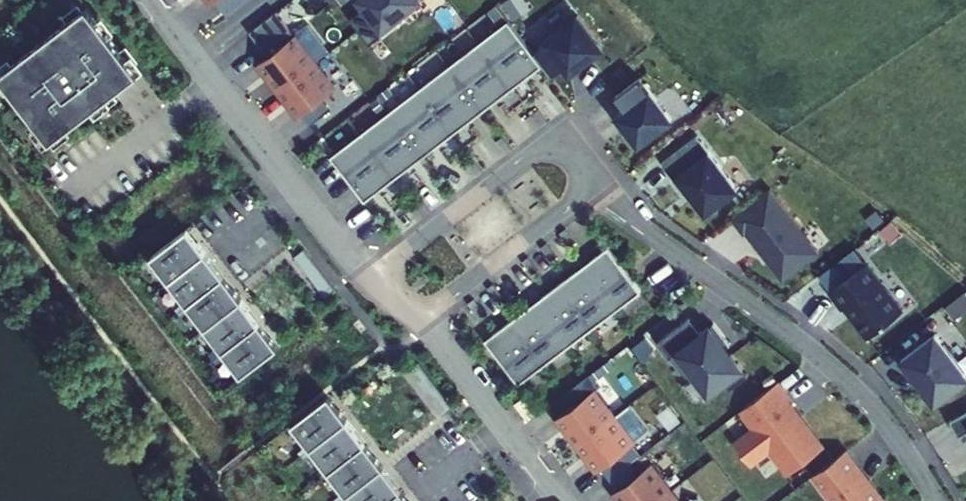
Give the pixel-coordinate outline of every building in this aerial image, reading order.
[(384,33),(402,18),(400,15),(419,0),(358,0),(384,33)] [(0,71),(0,73),(51,139),(140,71),(88,4),(0,71)] [(545,43),(532,53),(540,64),(549,76),(562,66),(568,73),(601,48),(576,14),(542,40),(545,43)] [(476,43),(510,87),(540,64),(532,53),(506,20),(476,43)] [(257,63),(277,89),(314,61),(328,50),(308,24),(281,44),(272,34),(252,49),(261,60),(257,63)] [(481,110),(510,87),(476,43),(447,65),(481,110)] [(314,61),(277,89),(297,116),(301,113),(309,123),(329,108),(321,97),(334,87),(314,61)] [(481,110),(447,65),(418,87),(452,132),(481,110)] [(615,115),(637,143),(670,118),(638,76),(614,95),(624,108),(615,115)] [(452,132),(418,87),(388,110),(422,154),(452,132)] [(422,154),(388,110),(359,132),(393,177),(422,154)] [(393,177),(359,132),(329,155),(363,200),(393,177)] [(735,188),(695,134),(660,161),(673,178),(676,176),(687,190),(688,189),(705,211),(735,188)] [(816,252),(767,187),(729,216),(741,231),(743,230),(780,279),(816,252)] [(187,226),(150,255),(169,279),(206,251),(187,226)] [(606,245),(581,264),(615,308),(639,289),(606,245)] [(206,251),(169,279),(186,303),(223,274),(206,251)] [(837,258),(816,274),(828,290),(849,274),(837,258)] [(900,310),(864,262),(849,274),(828,290),(827,290),(840,308),(843,305),(850,314),(849,315),(865,336),(900,310)] [(557,283),(591,326),(615,308),(581,264),(557,283)] [(242,298),(223,274),(186,303),(205,326),(242,298)] [(557,283),(532,301),(566,345),(591,326),(557,283)] [(242,298),(205,326),(222,349),(259,321),(242,298)] [(532,301),(508,320),(542,364),(566,345),(532,301)] [(655,341),(668,357),(670,355),(685,375),(690,370),(707,392),(722,381),(728,388),(746,374),(724,345),(727,342),(712,322),(699,331),(687,316),(655,341)] [(542,364),(508,320),(484,338),(517,382),(542,364)] [(277,345),(259,321),(222,349),(240,373),(277,345)] [(965,376),(932,332),(899,358),(932,402),(965,376)] [(788,395),(776,379),(737,409),(751,426),(732,441),(749,463),(767,449),(785,473),(821,445),(785,398),(788,395)] [(554,398),(563,410),(583,395),(574,383),(554,398)] [(575,442),(612,414),(592,388),(583,395),(563,410),(555,416),(575,442)] [(290,420),(309,445),(346,417),(327,392),(290,420)] [(534,409),(522,394),(514,401),(526,416),(534,409)] [(632,441),(612,414),(575,442),(595,469),(599,466),(619,451),(632,441)] [(346,417),(309,445),(327,468),(364,440),(346,417)] [(364,440),(327,468),(345,491),(381,463),(364,440)] [(809,474),(830,500),(878,500),(882,498),(843,448),(809,474)] [(619,451),(599,466),(607,477),(627,462),(619,451)] [(668,488),(648,462),(635,472),(627,462),(607,477),(615,487),(611,490),(620,500),(651,500),(668,488)] [(381,463),(345,491),(352,500),(381,500),(399,487),(381,463)] [(399,487),(381,500),(410,500),(399,487)] [(668,488),(651,500),(678,500),(668,488)]
